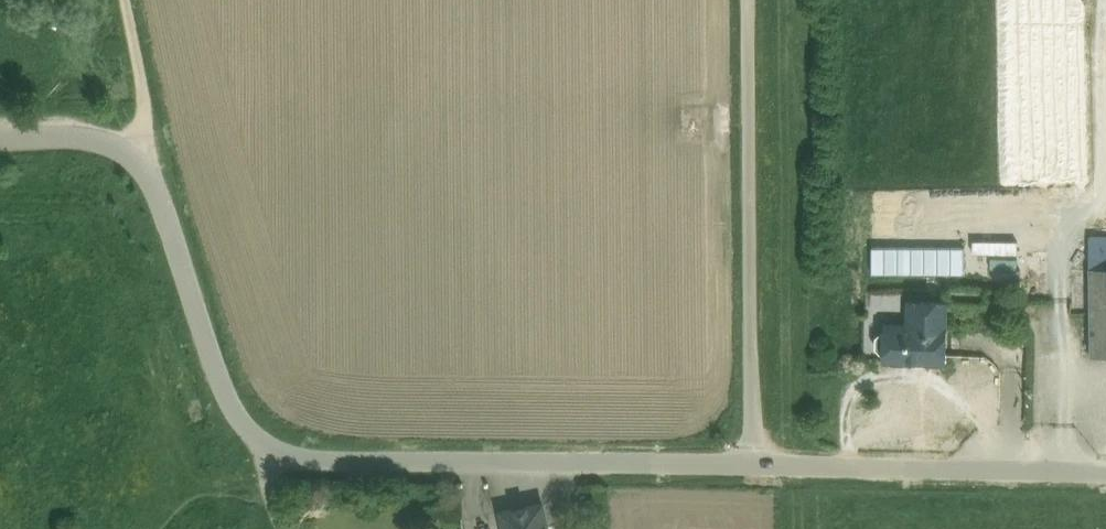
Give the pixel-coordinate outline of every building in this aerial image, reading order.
[(947,301),(907,300),(907,322),(886,321),(886,332),(883,332),(878,336),(878,346),(882,351),(885,351),(885,360),(946,361),(947,301)] [(543,502),(502,510),(506,528),(549,528),(543,502)]
